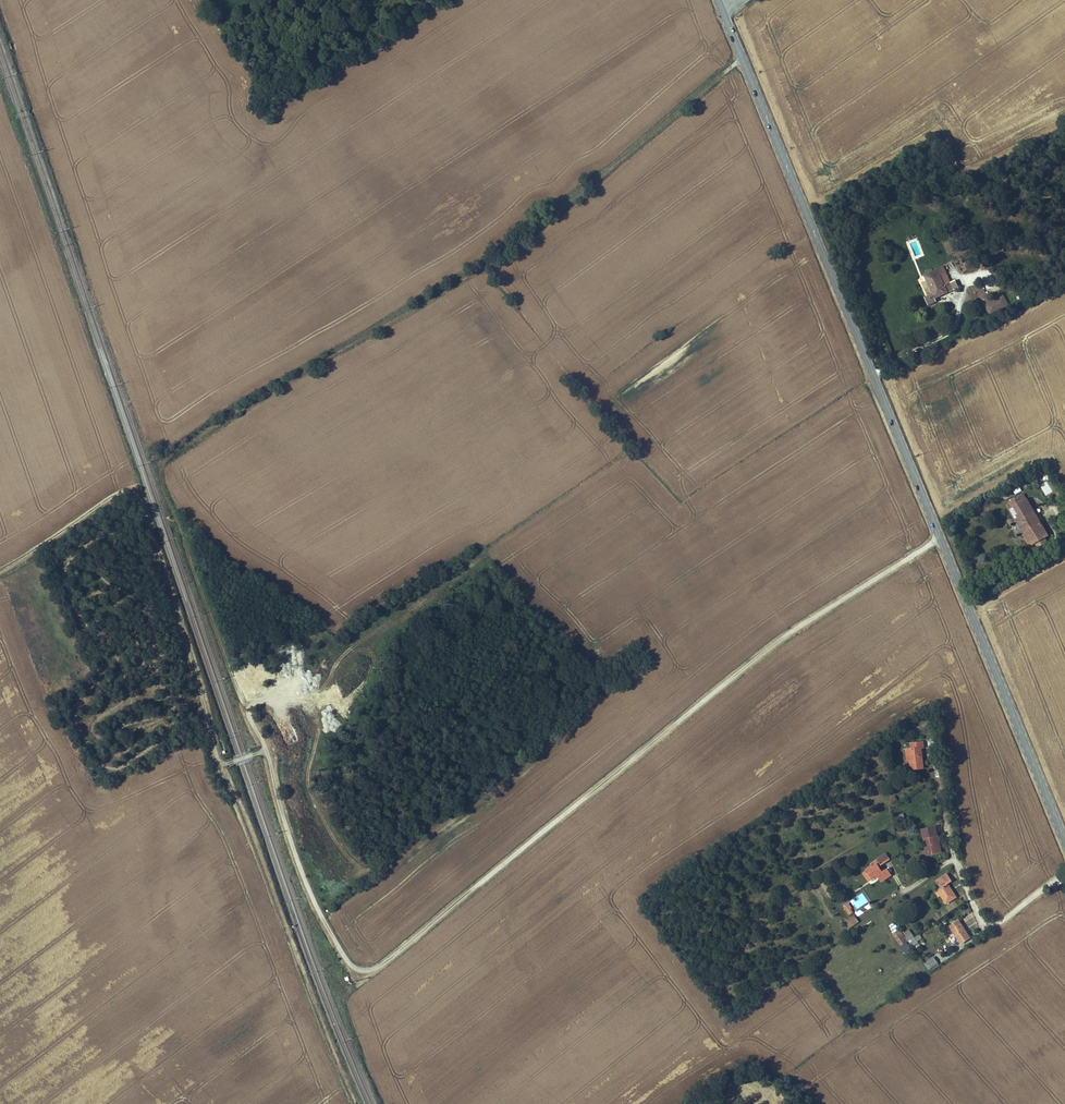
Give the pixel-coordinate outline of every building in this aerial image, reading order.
[(947,293),(940,297),(935,287),(942,284),(939,277),(918,287),(922,293),(928,305),(924,308),(923,308),(925,313),(933,309),(955,298),(951,291),(947,293)] [(987,315),(1009,306),(1004,294),(989,301),(982,283),(969,288),(971,293),(978,291),(987,315)] [(947,293),(942,284),(935,287),(940,297),(947,293)] [(924,308),(928,305),(922,293),(918,295),(924,308)] [(973,301),(977,308),(982,305),(978,299),(973,301)] [(977,308),(981,316),(986,313),(982,305),(977,308)] [(1040,486),(1045,495),(1057,489),(1051,479),(1040,486)] [(1012,490),(1015,494),(1022,491),(1019,486),(1012,490)] [(1051,548),(1027,510),(1010,520),(1033,559),(1037,557),(1039,561),(1049,555),(1047,550),(1051,548)] [(907,754),(908,765),(910,773),(921,772),(919,761),(917,761),(916,752),(918,751),(921,751),(920,746),(908,748),(909,753),(907,754)] [(888,799),(892,804),(898,800),(894,795),(888,799)] [(922,834),(928,860),(944,856),(941,843),(940,843),(937,831),(922,834)] [(882,867),(875,872),(873,870),(868,874),(869,875),(865,878),(870,886),(879,879),(883,886),(893,879),(888,873),(886,875),(882,870),(891,864),(887,856),(879,863),(880,865),(882,867)] [(940,890),(944,894),(940,897),(949,909),(959,901),(950,889),(953,887),(950,883),(940,890)] [(854,913),(851,908),(846,912),(849,916),(854,913)] [(962,947),(970,942),(964,933),(965,932),(960,924),(951,930),(962,947)] [(905,947),(898,936),(892,940),(899,951),(905,947)] [(913,943),(907,936),(904,938),(909,945),(913,943)] [(929,975),(937,969),(933,963),(925,968),(929,975)]
